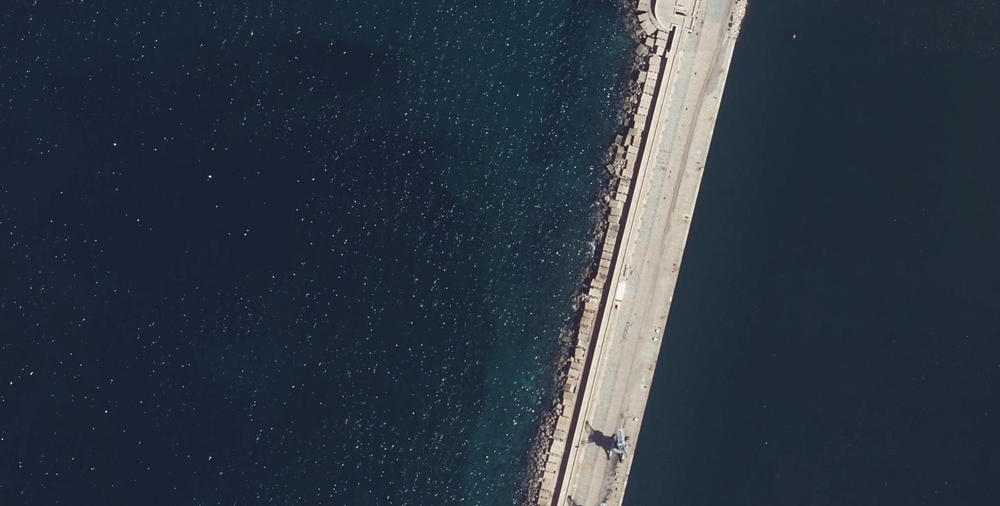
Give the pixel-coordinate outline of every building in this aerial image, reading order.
[(676,24),(671,42),(668,56),(665,55),(664,60),(666,61),(557,505),(564,505),(608,325),(613,326),(616,317),(611,315),(682,32),(683,28),(690,29),(693,15),(693,14),(696,0),(655,0),(654,5),(654,11),(655,17),(659,22),(663,27),(669,29),(671,23),(676,24)]
